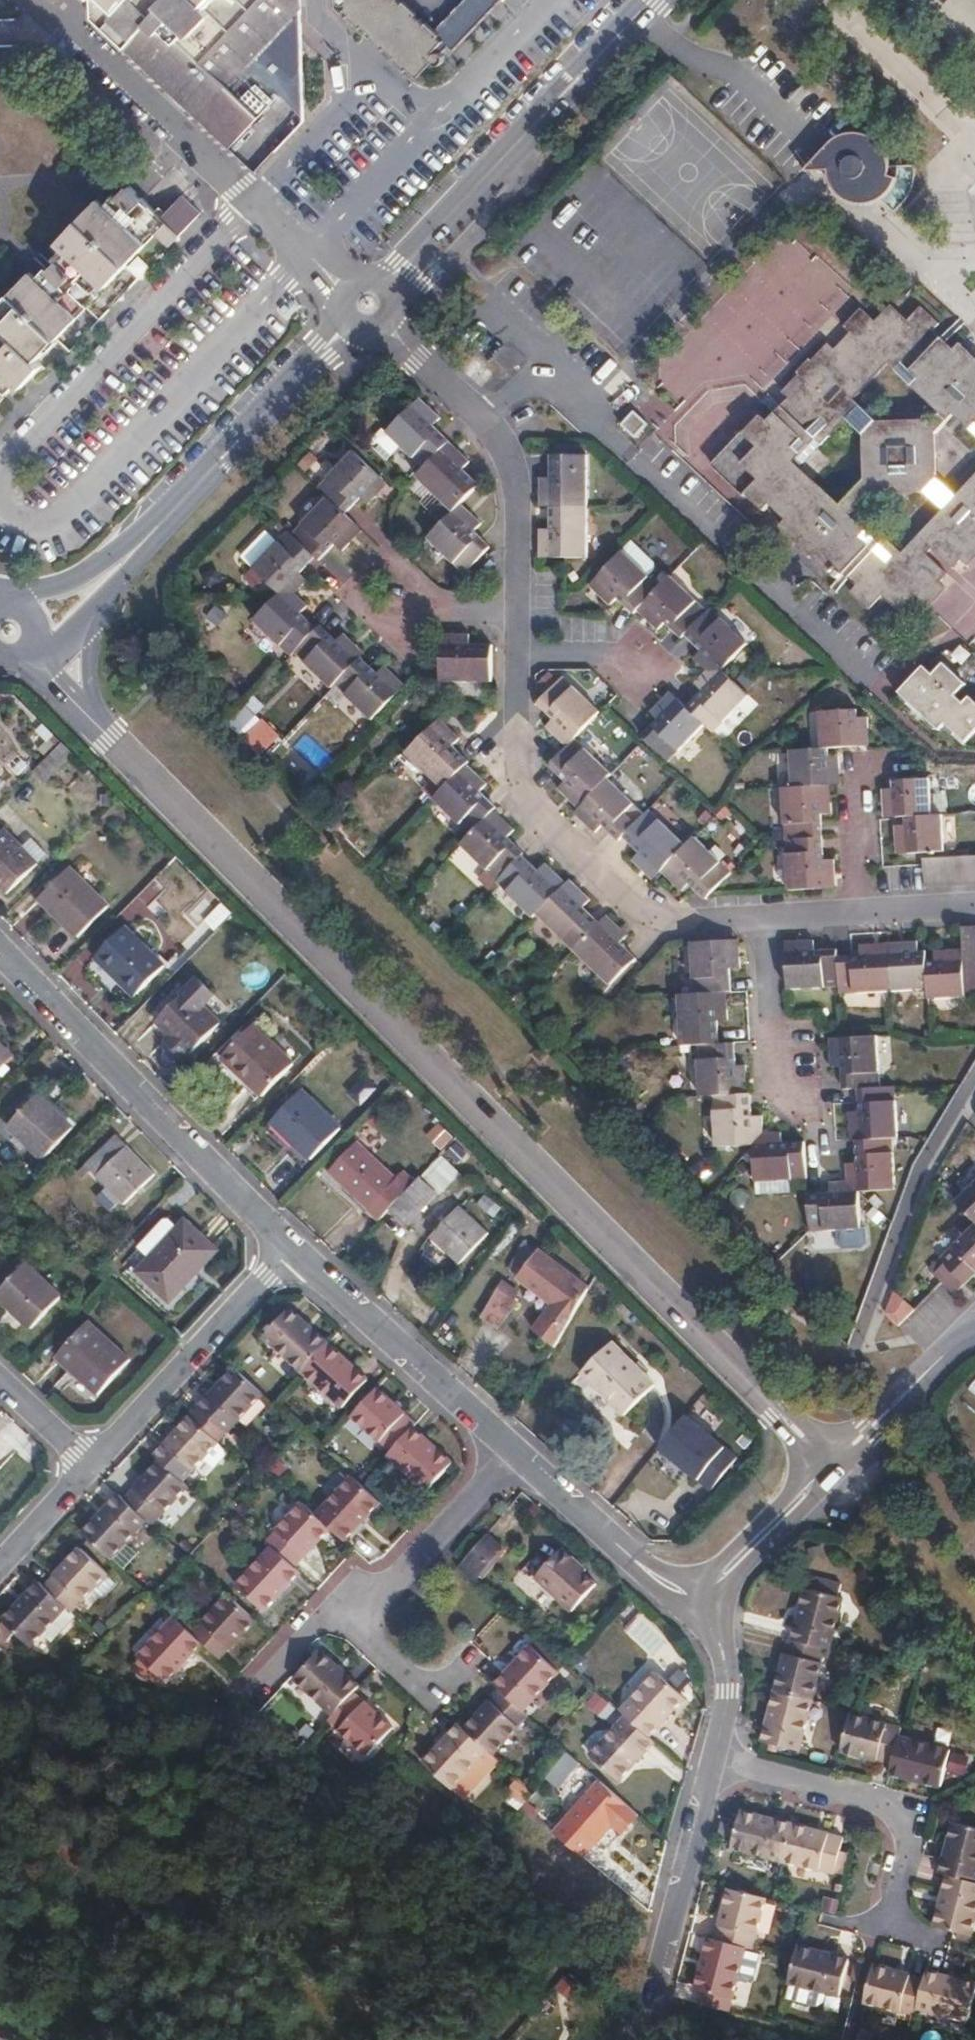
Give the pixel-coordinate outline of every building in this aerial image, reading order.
[(92,18),(110,35),(198,118),(220,96),(224,91),(284,27),(302,8),(302,0),(91,0),(92,18)] [(347,9),(373,34),(372,38),(384,49),(388,48),(406,65),(412,66),(419,59),(429,58),(436,64),(441,64),(445,60),(445,57),(443,53),(449,48),(452,51),(454,51),(503,0),(466,0),(436,31),(440,34),(432,43),(420,32),(427,25),(417,16),(418,13),(405,3),(402,3),(399,0),(389,0),(387,2),(384,0),(337,0),(337,2),(341,6),(347,5),(348,6),(347,9)] [(12,44),(13,22),(0,21),(0,44),(12,44)] [(828,144),(803,173),(828,171),(828,178),(833,189),(837,194),(846,201),(862,205),(867,205),(879,202),(887,196),(894,187),(898,179),(899,170),(899,166),(891,166),(890,159),(886,150),(880,142),(872,137),(863,134),(857,133),(841,136),(836,138),(828,144)] [(9,393),(19,384),(24,388),(44,367),(52,374),(202,214),(182,196),(162,217),(130,187),(120,198),(117,195),(107,205),(100,199),(60,242),(66,248),(58,258),(60,261),(51,272),(47,269),(38,279),(31,273),(0,306),(0,385),(9,393)] [(719,246),(705,261),(708,264),(722,249),(719,246)] [(972,391),(950,372),(948,356),(953,350),(933,329),(939,323),(920,306),(907,320),(891,305),(875,321),(861,308),(843,327),(849,333),(834,349),(828,343),(812,360),(810,358),(796,372),(798,375),(782,392),(788,399),(765,422),(760,416),(744,433),(741,432),(711,464),(764,510),(770,504),(786,519),(780,526),(798,542),(796,545),(809,558),(812,556),(829,572),(836,565),(856,585),(851,592),(868,608),(881,595),(898,610),(914,594),(928,606),(945,588),(939,582),(947,573),(925,554),(931,548),(953,568),(961,559),(968,565),(974,557),(974,474),(955,495),(936,477),(935,433),(953,413),(974,434),(974,389),(972,391)] [(632,408),(666,435),(715,375),(704,366),(711,356),(686,335),(652,376),(682,400),(675,408),(649,387),(632,408)] [(953,350),(948,356),(950,372),(972,391),(974,389),(974,357),(960,343),(953,350)] [(424,417),(432,410),(419,398),(412,405),(424,417)] [(442,449),(449,442),(432,425),(439,417),(432,410),(424,417),(412,405),(387,432),(400,445),(418,462),(424,468),(442,449)] [(648,424),(634,411),(622,424),(635,437),(648,424)] [(386,459),(400,445),(387,432),(383,428),(372,439),(372,445),(386,459)] [(461,453),(449,442),(442,449),(454,461),(461,453)] [(424,468),(417,476),(454,511),(461,504),(479,485),(463,468),(469,461),(461,453),(454,461),(442,449),(424,468)] [(354,451),(318,489),(328,497),(344,513),(359,497),(367,504),(375,496),(368,489),(380,476),(354,451)] [(550,507),(587,507),(588,455),(551,455),(551,477),(541,477),(540,488),(551,488),(550,507)] [(424,468),(418,462),(407,473),(413,480),(417,476),(424,468)] [(236,470),(224,484),(228,489),(242,476),(236,470)] [(387,483),(380,476),(368,489),(375,496),(387,483)] [(540,488),(540,506),(550,507),(551,488),(540,488)] [(328,497),(292,534),(315,556),(318,560),(334,544),(342,551),(349,543),(342,536),(354,523),(344,513),(328,497)] [(461,504),(454,511),(466,523),(473,515),(461,504)] [(587,557),(587,507),(550,507),(550,529),(540,528),(540,540),(550,540),(550,557),(587,557)] [(466,523),(454,511),(428,538),(464,572),(489,547),(474,531),(481,523),(473,515),(466,523)] [(283,529),(277,523),(270,531),(276,536),(283,529)] [(349,543),(362,530),(354,523),(342,536),(349,543)] [(263,535),(241,557),(279,593),(292,580),(300,588),(307,580),(299,573),(315,556),(292,534),(288,531),(274,546),(263,535)] [(540,557),(550,557),(550,540),(540,540),(540,557)] [(633,541),(623,551),(649,576),(655,570),(655,563),(633,541)] [(645,602),(660,587),(649,576),(623,551),(597,578),(610,590),(603,597),(611,604),(618,597),(634,614),(638,610),(645,602)] [(686,634),(708,612),(671,576),(660,587),(645,602),(658,614),(650,622),(658,629),(666,622),(683,638),(686,634)] [(610,590),(597,578),(591,585),(603,597),(610,590)] [(279,593),(280,594),(295,594),(294,594),(300,588),(292,580),(279,593)] [(254,620),(291,656),(295,653),(317,630),(300,614),(307,606),(299,598),(292,606),(280,594),(278,594),(254,620)] [(295,594),(280,594),(292,606),(299,598),(295,594)] [(658,614),(645,602),(638,610),(650,622),(658,614)] [(710,658),(722,670),(748,643),(712,608),(708,612),(686,634),(702,650),(695,658),(703,666),(710,658)] [(295,653),(333,687),(335,685),(358,661),(346,650),(353,643),(344,634),(336,641),(320,626),(317,630),(295,653)] [(458,645),(440,645),(440,682),(491,683),(491,646),(470,645),(469,635),(458,635),(458,645)] [(440,635),(440,645),(458,645),(458,635),(440,635)] [(346,650),(358,661),(361,658),(365,654),(353,643),(346,650)] [(358,661),(335,685),(371,718),(398,693),(386,682),(393,675),(384,666),(377,673),(361,658),(358,661)] [(707,671),(722,670),(710,658),(703,666),(707,671)] [(923,665),(898,691),(900,693),(900,697),(906,702),(909,702),(928,719),(927,722),(933,728),(937,728),(939,729),(945,723),(947,725),(946,728),(952,734),(956,733),(965,741),(974,731),(974,701),(969,696),(962,703),(955,695),(965,683),(943,662),(932,674),(923,665)] [(722,670),(707,671),(703,676),(695,684),(702,691),(686,707),(705,724),(713,732),(748,696),(722,670)] [(386,682),(398,693),(405,686),(393,675),(386,682)] [(562,726),(575,739),(601,712),(564,677),(539,703),(554,718),(547,726),(555,734),(562,726)] [(671,692),(659,704),(666,711),(678,699),(671,692)] [(669,761),(705,724),(686,707),(678,699),(666,711),(659,704),(651,712),(658,719),(643,737),(669,761)] [(230,732),(269,750),(280,728),(241,709),(230,732)] [(827,748),(858,746),(857,728),(867,728),(866,717),(856,717),(855,710),(820,712),(822,748),(827,748)] [(445,738),(452,731),(439,719),(433,726),(445,738)] [(467,765),(469,762),(453,746),(459,738),(452,731),(445,738),(433,726),(406,753),(444,789),(459,772),(467,765)] [(568,746),(575,739),(562,726),(555,734),(568,746)] [(858,746),(860,746),(867,746),(867,728),(857,728),(858,746)] [(612,774),(575,739),(568,746),(550,765),(566,781),(559,788),(567,796),(574,788),(587,801),(608,778),(612,774)] [(73,754),(63,743),(58,748),(70,758),(73,754)] [(70,758),(58,748),(41,765),(53,776),(70,758)] [(822,748),(791,750),(792,787),(818,786),(829,785),(828,767),(838,766),(838,756),(827,756),(827,748),(822,748)] [(472,784),(479,777),(467,765),(459,772),(472,784)] [(829,785),(836,785),(839,785),(838,766),(828,767),(829,785)] [(444,789),(434,799),(471,834),(487,818),(494,810),(497,808),(480,792),(486,784),(479,777),(472,784),(459,772),(444,789)] [(645,814),(608,778),(587,801),(583,805),(594,816),(587,824),(596,832),(603,825),(620,841),(624,836),(645,814)] [(904,817),(931,815),(928,778),(893,780),(893,788),(882,789),(883,800),(893,799),(893,817),(904,817)] [(829,802),(829,785),(818,786),(820,802),(829,802)] [(785,839),(822,837),(820,814),(830,813),(829,802),(820,802),(818,786),(792,787),(782,788),(785,839)] [(574,788),(567,796),(580,808),(583,805),(587,801),(574,788)] [(893,799),(883,800),(883,818),(893,817),(893,799)] [(583,805),(580,808),(576,813),(587,824),(594,816),(583,805)] [(499,829),(506,822),(494,810),(487,818),(499,829)] [(662,871),(670,863),(686,846),(649,810),(645,814),(624,836),(639,851),(632,859),(641,867),(648,860),(661,872),(662,871)] [(942,851),(941,815),(931,815),(904,817),(905,825),(895,826),(895,836),(905,836),(906,853),(942,851)] [(523,855),(524,853),(508,838),(515,830),(506,822),(499,829),(487,818),(471,834),(461,845),(498,880),(523,855)] [(0,832),(0,887),(7,894),(37,864),(21,848),(3,830),(0,832)] [(896,854),(906,853),(905,836),(895,836),(896,854)] [(706,899),(710,895),(732,873),(695,837),(686,846),(670,863),(681,875),(674,882),(682,890),(683,889),(690,883),(706,899)] [(823,859),(822,837),(785,839),(788,890),(825,887),(824,870),(833,870),(833,859),(823,859)] [(30,839),(21,848),(37,864),(46,855),(30,839)] [(533,918),(537,914),(560,891),(547,878),(554,871),(546,863),(539,870),(523,855),(498,880),(496,883),(533,918)] [(965,884),(964,856),(950,857),(952,885),(965,884)] [(964,856),(965,884),(974,883),(974,856),(964,856)] [(937,858),(939,886),(952,885),(950,857),(937,858)] [(923,859),(924,864),(925,886),(939,886),(937,858),(923,859)] [(641,867),(654,879),(661,872),(648,860),(641,867)] [(662,871),(674,882),(681,875),(670,863),(662,871)] [(69,869),(39,899),(77,937),(108,907),(69,869)] [(834,887),(833,870),(824,870),(825,887),(834,887)] [(547,878),(560,891),(564,887),(567,883),(554,871),(547,878)] [(583,891),(570,879),(567,883),(564,887),(576,899),(583,891)] [(537,914),(576,951),(601,923),(584,907),(590,899),(583,891),(576,899),(564,887),(560,891),(537,914)] [(620,927),(608,915),(601,923),(612,934),(619,928),(620,927)] [(601,923),(576,951),(605,979),(597,987),(603,992),(635,958),(619,942),(626,935),(619,928),(612,934),(601,923)] [(974,940),(974,926),(962,927),(963,941),(974,940)] [(126,927),(95,957),(135,997),(165,966),(126,927)] [(691,942),(694,994),(715,993),(725,992),(730,992),(729,968),(740,967),(739,956),(729,957),(727,940),(691,942)] [(739,956),(739,946),(733,940),(727,940),(729,957),(739,956)] [(786,952),(788,989),(840,986),(838,957),(837,949),(814,950),(813,940),(802,941),(802,950),(786,952)] [(974,953),(974,940),(963,941),(963,948),(963,954),(974,953)] [(786,942),(786,952),(802,950),(802,941),(786,942)] [(891,990),(928,988),(927,961),(926,951),(916,951),(914,942),(903,942),(904,952),(889,953),(891,990)] [(889,943),(889,953),(904,952),(903,942),(889,943)] [(869,954),(889,953),(889,943),(868,944),(869,954)] [(840,993),(891,990),(889,953),(869,954),(868,944),(858,945),(859,955),(838,957),(840,986),(840,993)] [(945,960),(964,959),(963,954),(963,948),(945,949),(945,960)] [(929,998),(966,994),(965,981),(964,967),(964,959),(945,960),(945,949),(933,950),(933,960),(927,961),(928,988),(929,998)] [(974,966),(974,953),(963,954),(964,959),(964,967),(974,966)] [(974,980),(974,966),(964,967),(965,981),(974,980)] [(966,994),(974,994),(974,980),(965,981),(966,994)] [(187,991),(157,1022),(191,1055),(221,1025),(187,991)] [(717,1009),(727,1008),(725,992),(715,993),(717,1009)] [(681,1046),(697,1045),(718,1044),(717,1020),(727,1020),(727,1008),(717,1009),(715,993),(694,994),(678,995),(681,1046)] [(254,1029),(222,1062),(259,1099),(291,1066),(254,1029)] [(858,1089),(879,1087),(876,1035),(840,1037),(840,1055),(830,1055),(831,1066),(841,1065),(842,1090),(858,1089)] [(840,1055),(840,1037),(829,1038),(830,1055),(840,1055)] [(699,1097),(714,1096),(736,1094),(736,1076),(746,1075),(746,1064),(736,1065),(734,1043),(718,1044),(697,1045),(699,1097)] [(12,1057),(0,1046),(0,1070),(12,1057)] [(736,1076),(736,1094),(746,1094),(746,1075),(736,1076)] [(896,1138),(893,1087),(879,1087),(858,1089),(858,1110),(849,1111),(849,1122),(859,1121),(860,1140),(892,1138),(896,1138)] [(301,1091),(272,1122),(311,1160),(340,1129),(301,1091)] [(716,1145),(752,1144),(751,1125),(761,1125),(761,1115),(751,1115),(749,1094),(746,1094),(736,1094),(714,1096),(716,1145)] [(37,1095),(8,1126),(43,1159),(72,1127),(37,1095)] [(859,1121),(849,1122),(850,1141),(855,1140),(860,1140),(859,1121)] [(426,1136),(441,1150),(454,1137),(439,1123),(426,1136)] [(751,1125),(752,1144),(755,1143),(765,1132),(762,1132),(761,1125),(751,1125)] [(755,1143),(752,1146),(755,1194),(791,1192),(791,1179),(807,1178),(805,1141),(781,1142),(780,1132),(770,1132),(769,1143),(755,1143)] [(765,1132),(755,1143),(769,1143),(770,1132),(765,1132)] [(116,1136),(85,1165),(124,1205),(155,1175),(116,1136)] [(894,1189),(892,1138),(860,1140),(855,1140),(856,1162),(846,1163),(847,1174),(856,1173),(857,1190),(858,1191),(894,1189)] [(391,1208),(400,1199),(389,1188),(398,1179),(359,1142),(329,1174),(379,1221),(391,1208)] [(847,1181),(857,1190),(856,1173),(847,1174),(847,1181)] [(439,1194),(421,1176),(400,1199),(391,1208),(408,1225),(439,1194)] [(808,1193),(810,1231),(859,1227),(857,1191),(840,1192),(840,1181),(829,1182),(828,1192),(808,1193)] [(857,1191),(858,1191),(857,1190),(847,1181),(840,1181),(840,1192),(857,1191)] [(955,1201),(974,1222),(974,1182),(955,1201)] [(485,1194),(476,1204),(493,1218),(502,1207),(485,1194)] [(489,1234),(462,1207),(432,1238),(460,1265),(489,1234)] [(133,1254),(144,1265),(179,1226),(168,1216),(164,1216),(133,1250),(133,1254)] [(144,1265),(138,1271),(170,1301),(195,1274),(193,1271),(215,1247),(185,1220),(179,1226),(144,1265)] [(943,1282),(954,1293),(974,1273),(974,1224),(940,1258),(943,1262),(934,1272),(943,1282)] [(523,1246),(511,1269),(521,1274),(533,1251),(523,1246)] [(555,1349),(587,1292),(539,1254),(520,1279),(556,1307),(533,1331),(555,1349)] [(0,1292),(0,1300),(31,1329),(60,1298),(25,1265),(0,1292)] [(943,1323),(959,1310),(940,1285),(923,1298),(943,1323)] [(501,1291),(488,1306),(483,1315),(498,1327),(516,1303),(501,1291)] [(906,1325),(915,1303),(893,1294),(884,1317),(906,1325)] [(264,1337),(303,1372),(329,1344),(328,1344),(290,1309),(264,1337)] [(863,1310),(850,1341),(859,1344),(871,1314),(863,1310)] [(90,1322),(58,1357),(100,1395),(132,1360),(90,1322)] [(655,1386),(612,1343),(582,1373),(625,1416),(655,1386)] [(329,1344),(303,1372),(342,1407),(367,1379),(329,1344)] [(220,1443),(264,1395),(236,1369),(201,1408),(205,1411),(196,1421),(220,1443)] [(391,1452),(412,1429),(416,1424),(377,1388),(352,1416),(391,1452)] [(736,1458),(685,1417),(660,1448),(711,1489),(736,1458)] [(203,1461),(220,1443),(196,1421),(192,1418),(156,1457),(162,1462),(184,1482),(203,1461)] [(391,1452),(388,1456),(427,1492),(452,1464),(412,1429),(391,1452)] [(232,1455),(220,1443),(203,1461),(211,1469),(218,1470),(232,1455)] [(265,1467),(258,1461),(250,1470),(257,1476),(265,1467)] [(191,1489),(184,1482),(162,1462),(126,1501),(149,1522),(155,1528),(191,1489)] [(346,1542),(382,1503),(362,1485),(354,1478),(318,1517),(332,1529),(346,1542)] [(120,1495),(84,1534),(113,1561),(149,1522),(126,1501),(120,1495)] [(296,1568),(332,1529),(318,1517),(303,1503),(267,1542),(274,1548),(296,1568)] [(496,1556),(480,1542),(458,1569),(474,1581),(496,1556)] [(565,1560),(568,1556),(554,1543),(527,1571),(570,1613),(595,1587),(574,1568),(565,1560)] [(301,1573),(296,1568),(274,1548),(236,1588),(264,1613),(301,1573)] [(81,1549),(45,1588),(68,1608),(74,1614),(110,1576),(81,1549)] [(578,1565),(568,1556),(565,1560),(574,1568),(578,1565)] [(820,1580),(816,1593),(823,1595),(827,1582),(820,1580)] [(45,1588),(39,1582),(3,1622),(32,1648),(43,1636),(68,1608),(45,1588)] [(809,1591),(795,1641),(826,1649),(833,1650),(847,1600),(841,1598),(844,1586),(827,1582),(823,1595),(816,1593),(809,1591)] [(204,1645),(222,1661),(257,1622),(229,1596),(193,1635),(204,1645)] [(52,1645),(77,1617),(74,1614),(68,1608),(43,1636),(52,1645)] [(168,1684),(204,1645),(193,1635),(176,1619),(140,1658),(168,1684)] [(795,1641),(790,1639),(777,1690),(814,1700),(826,1649),(795,1641)] [(532,1649),(496,1686),(502,1691),(523,1711),(558,1674),(532,1649)] [(354,1692),(359,1687),(321,1652),(295,1680),(332,1716),(354,1692)] [(622,1711),(627,1716),(650,1737),(685,1699),(658,1673),(622,1711)] [(777,1690),(764,1742),(801,1751),(814,1700),(777,1690)] [(523,1711),(502,1691),(466,1730),(489,1751),(495,1757),(530,1717),(523,1711)] [(332,1716),(327,1721),(366,1758),(392,1729),(354,1692),(332,1716)] [(899,1736),(902,1727),(851,1713),(841,1751),(892,1764),(899,1736)] [(619,1781),(655,1742),(650,1737),(627,1716),(591,1755),(619,1781)] [(466,1730),(461,1726),(425,1764),(452,1790),(489,1751),(466,1730)] [(951,1750),(899,1736),(892,1764),(890,1772),(942,1786),(951,1750)] [(579,1766),(565,1754),(545,1778),(559,1790),(579,1766)] [(622,1834),(638,1815),(601,1782),(556,1835),(584,1858),(612,1826),(622,1834)] [(733,1849),(783,1862),(792,1826),(742,1813),(733,1849)] [(941,1874),(948,1875),(974,1882),(974,1829),(954,1823),(941,1874)] [(792,1826),(783,1862),(784,1862),(835,1876),(844,1840),(792,1826)] [(974,1924),(974,1882),(948,1875),(935,1927),(951,1931),(972,1936),(974,1924)] [(717,1940),(746,1948),(755,1950),(767,1898),(731,1889),(717,1940)] [(717,1940),(710,1938),(697,1990),(733,2000),(746,1948),(717,1940)] [(798,1947),(788,1984),(840,1998),(850,1961),(798,1947)] [(873,1967),(864,2003),(915,2017),(918,2008),(925,1980),(873,1967)] [(918,2008),(970,2021),(974,2000),(974,1984),(927,1971),(925,1980),(918,2008)] [(571,2004),(585,1990),(569,1973),(555,1986),(571,2004)]
